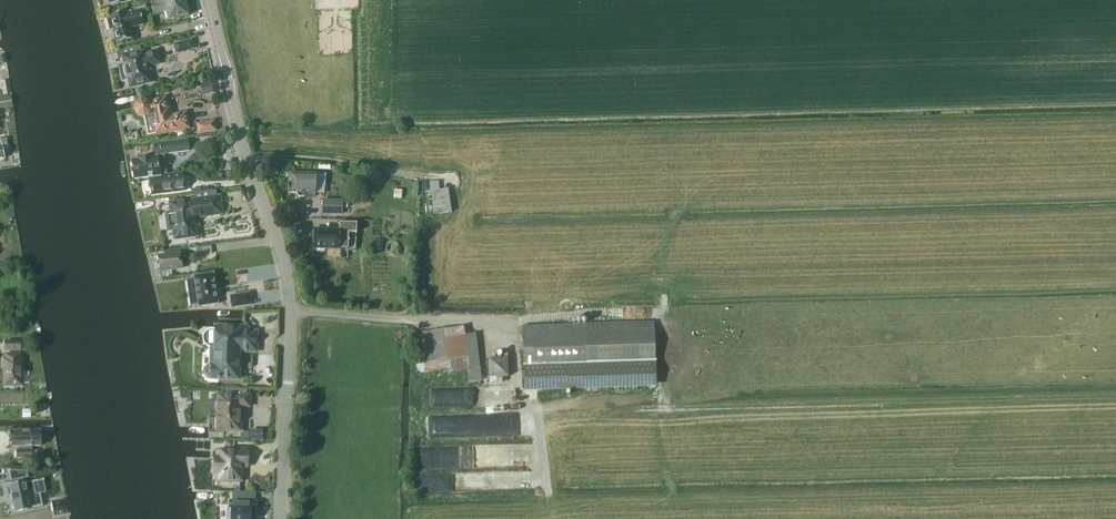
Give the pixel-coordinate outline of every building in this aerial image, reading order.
[(132,3),(133,9),(146,6),(145,0),(132,3)] [(152,1),(154,8),(186,1),(185,0),(157,0),(152,1)] [(188,7),(187,7),(186,1),(154,8),(155,15),(166,12),(167,18),(170,17),(170,19),(189,15),(189,13),(190,12),(188,7)] [(127,11),(123,12),(110,15),(111,17),(109,18),(112,30),(114,29),(117,42),(133,38),(130,25),(144,22),(141,10),(127,14),(127,11)] [(192,40),(174,44),(176,52),(194,48),(192,40)] [(140,46),(117,52),(118,58),(121,57),(123,64),(122,65),(118,66),(122,81),(123,81),(126,80),(130,79),(131,86),(151,81),(148,70),(151,70),(150,65),(161,63),(158,51),(144,54),(143,52),(142,52),(140,46)] [(214,93),(212,81),(200,83),(202,95),(214,93)] [(0,97),(0,108),(13,105),(11,95),(0,97)] [(135,103),(134,110),(138,116),(143,117),(146,135),(189,127),(186,113),(173,115),(171,107),(168,108),(166,98),(146,102),(146,100),(141,99),(135,103)] [(214,121),(199,124),(200,132),(216,129),(214,121)] [(135,179),(166,175),(164,154),(190,151),(188,140),(155,144),(156,157),(133,160),(135,179)] [(151,190),(152,190),(152,194),(174,192),(173,189),(185,188),(183,173),(166,175),(150,178),(151,182),(150,182),(149,184),(149,188),(151,190)] [(289,183),(289,192),(297,193),(299,196),(304,196),(306,193),(316,193),(316,186),(325,187),(326,174),(290,173),(290,183),(289,183)] [(430,181),(435,214),(452,212),(449,189),(440,189),(439,181),(430,181)] [(398,190),(396,198),(404,199),(405,191),(398,190)] [(173,229),(175,229),(177,238),(175,238),(176,238),(196,236),(194,217),(221,213),(219,197),(171,203),(171,204),(172,204),(173,213),(170,213),(168,216),(170,227),(173,229)] [(323,200),(323,213),(342,213),(343,208),(348,208),(348,203),(343,202),(343,200),(323,200)] [(315,229),(314,248),(340,249),(348,249),(349,233),(357,233),(357,223),(340,222),(339,230),(315,229)] [(180,253),(159,256),(161,271),(182,268),(180,253)] [(196,287),(189,288),(190,298),(197,297),(199,306),(199,307),(218,304),(218,303),(214,275),(214,273),(213,274),(195,276),(194,276),(194,277),(195,277),(195,278),(196,287)] [(250,293),(230,296),(232,308),(251,305),(250,293)] [(654,323),(523,327),(525,388),(657,383),(654,323)] [(203,336),(203,339),(203,340),(204,342),(205,344),(206,345),(208,346),(209,347),(211,347),(210,366),(209,366),(208,367),(207,367),(207,368),(206,369),(206,370),(205,372),(205,373),(206,374),(206,375),(207,376),(208,377),(209,377),(210,378),(211,378),(239,379),(240,351),(256,352),(257,332),(244,331),(243,331),(241,331),(241,330),(213,329),(211,329),(209,330),(207,331),(206,332),(205,333),(204,335),(203,336)] [(416,361),(419,371),(425,372),(449,369),(449,372),(469,369),(465,335),(455,336),(454,329),(413,334),(416,361)] [(6,350),(21,350),(21,341),(6,341),(6,350)] [(23,386),(22,359),(21,359),(21,354),(6,354),(6,359),(4,359),(5,386),(23,386)] [(218,412),(218,418),(218,419),(222,419),(222,430),(240,431),(241,406),(249,406),(250,396),(247,396),(247,389),(226,389),(226,395),(219,395),(218,402),(217,404),(216,406),(216,408),(217,410),(218,412)] [(31,410),(23,410),(23,418),(31,417),(31,410)] [(21,446),(21,450),(18,450),(18,458),(32,458),(32,450),(29,450),(29,446),(41,446),(41,430),(13,431),(13,446),(21,446)] [(218,461),(217,469),(220,472),(223,472),(222,480),(242,481),(243,466),(248,466),(248,461),(249,448),(234,448),(234,450),(223,450),(223,451),(223,459),(220,458),(218,461)] [(28,471),(10,470),(12,481),(29,478),(28,471)] [(34,481),(11,486),(16,512),(43,506),(41,493),(37,494),(34,481)] [(228,518),(251,518),(251,511),(255,511),(257,512),(257,501),(255,501),(243,501),(243,493),(232,493),(231,501),(230,501),(230,509),(228,509),(228,518)]
